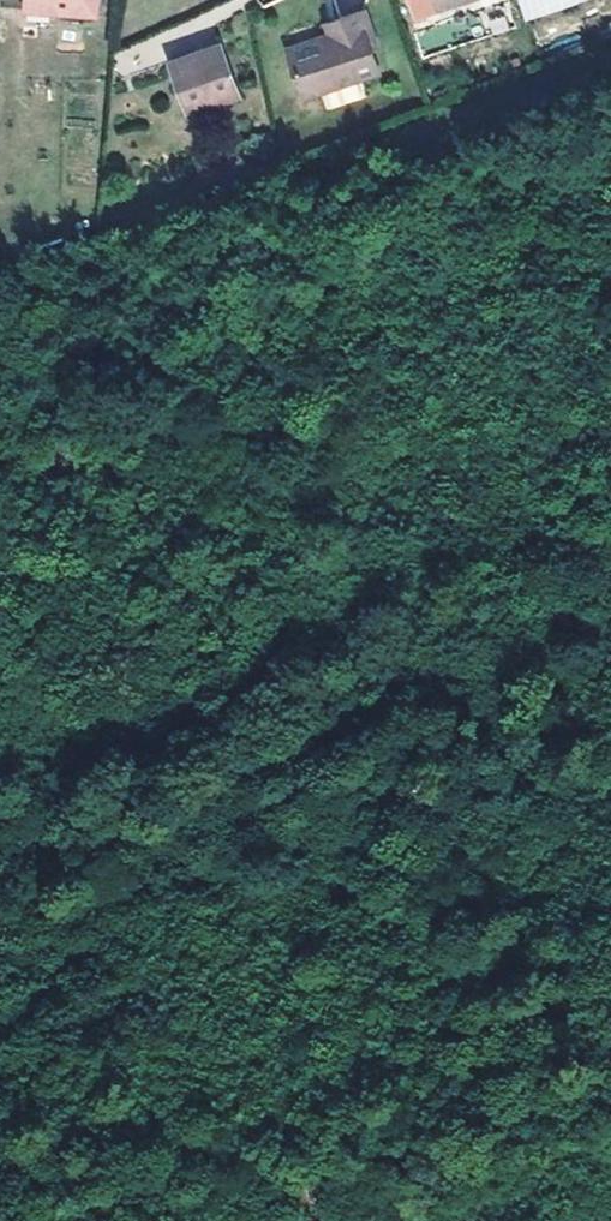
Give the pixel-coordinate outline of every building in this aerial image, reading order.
[(27,11),(96,17),(98,0),(28,0),(27,11)] [(438,13),(477,0),(434,0),(438,13)] [(367,11),(339,20),(342,33),(331,36),(290,50),(306,99),(379,75),(371,51),(378,47),(367,11)] [(327,25),(331,36),(342,33),(339,20),(327,25)] [(215,48),(198,55),(200,61),(217,54),(215,48)] [(198,55),(169,65),(186,118),(233,100),(217,54),(200,61),(198,55)]
